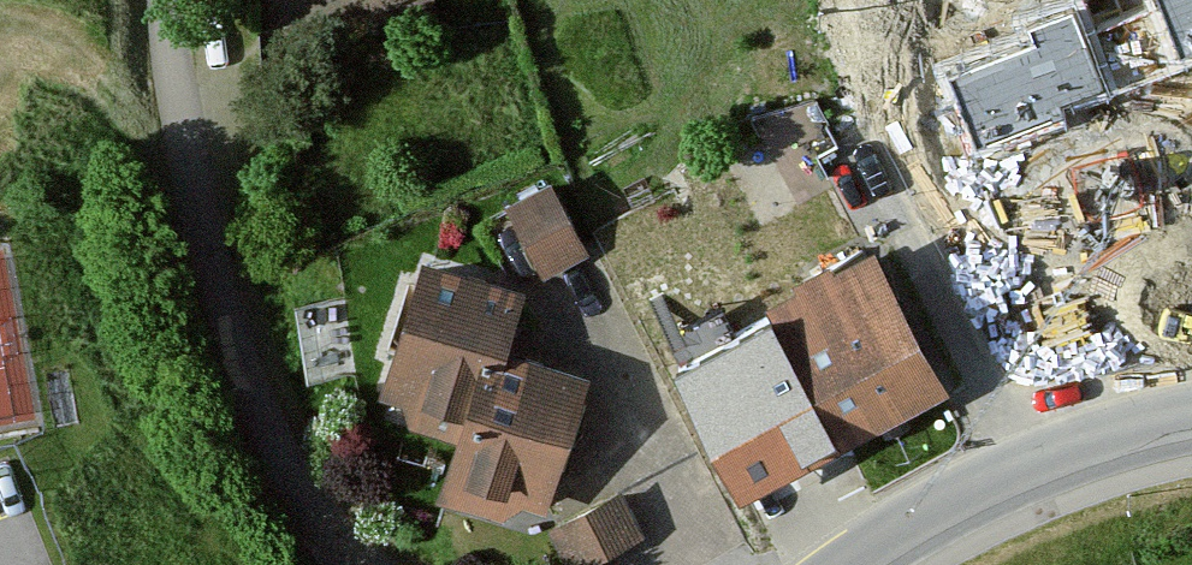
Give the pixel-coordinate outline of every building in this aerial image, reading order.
[(1177,64),(1191,59),(1191,0),(1153,0),(1177,64)] [(1032,47),(959,75),(989,154),(1063,126),(1058,113),(1107,95),(1074,8),(1024,26),(1032,47)] [(941,64),(874,92),(887,123),(954,95),(941,64)] [(822,121),(767,150),(801,215),(857,186),(822,121)] [(725,166),(682,184),(713,254),(756,235),(725,166)] [(547,192),(502,216),(539,284),(584,260),(547,192)] [(779,319),(851,458),(959,403),(887,264),(779,319)] [(423,272),(384,401),(459,424),(498,294),(423,272)] [(779,319),(679,371),(749,509),(851,458),(779,319)] [(597,381),(484,345),(459,424),(431,513),(513,539),(518,520),(550,530),(597,381)] [(624,509),(551,543),(561,564),(604,564),(642,547),(624,509)]
